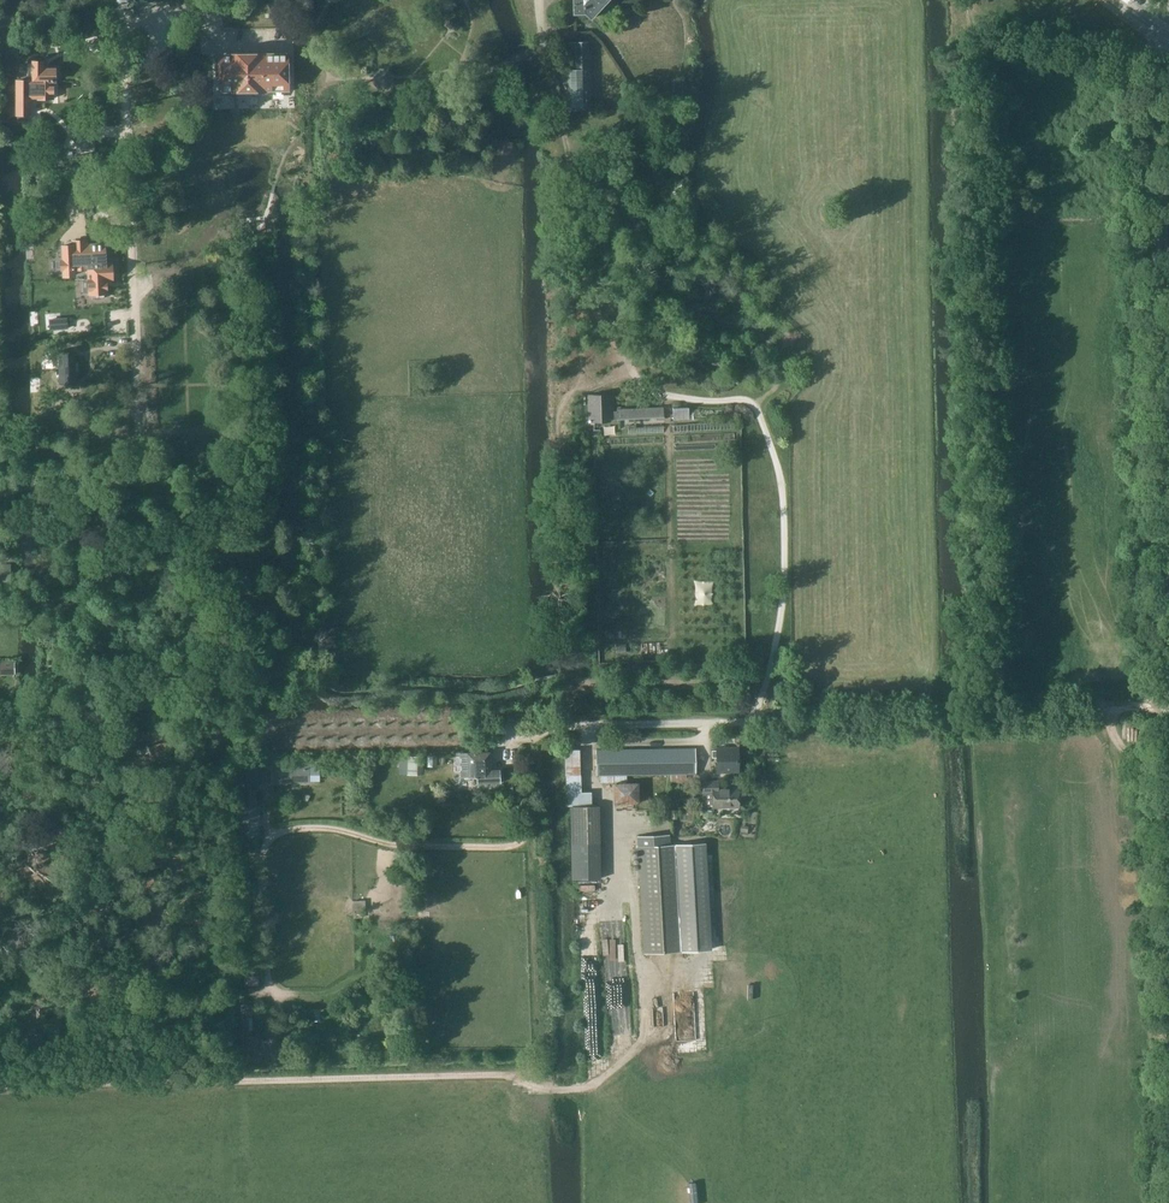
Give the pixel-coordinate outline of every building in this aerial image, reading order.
[(572,14),(584,14),(590,20),(608,0),(572,0),(572,14)] [(458,26),(449,20),(445,25),(455,31),(458,26)] [(565,108),(589,108),(587,43),(563,44),(565,108)] [(221,58),(216,58),(216,75),(221,75),(221,89),(224,89),(224,94),(284,93),(284,88),(286,88),(286,74),(291,74),(291,56),(286,57),(286,55),(220,56),(221,58)] [(19,99),(17,98),(17,115),(24,115),(29,115),(31,115),(31,99),(49,99),(55,99),(55,81),(55,69),(42,69),(43,61),(34,61),(34,81),(19,81),(19,99)] [(386,88),(392,82),(392,74),(387,68),(378,68),(372,74),(372,81),(377,88),(386,88)] [(505,167),(512,143),(487,136),(484,146),(496,149),(492,163),(505,167)] [(75,244),(63,244),(64,274),(75,274),(74,268),(88,267),(88,293),(106,292),(106,280),(113,280),(113,262),(105,262),(105,243),(89,244),(88,240),(75,240),(75,244)] [(67,318),(53,319),(53,329),(68,328),(67,318)] [(58,366),(59,384),(60,384),(60,383),(76,383),(76,384),(77,384),(76,357),(76,351),(75,351),(75,352),(73,352),(59,353),(59,352),(58,352),(58,357),(56,357),(56,366),(58,366)] [(616,411),(615,394),(590,395),(591,422),(613,421),(613,419),(660,417),(660,408),(616,411)] [(63,430),(63,429),(63,428),(65,428),(65,422),(63,422),(63,420),(58,420),(58,416),(56,416),(56,414),(52,414),(52,416),(49,416),(49,420),(44,420),(44,421),(44,422),(42,422),(42,428),(44,428),(44,430),(49,430),(49,434),(58,434),(58,430),(63,430)] [(11,564),(0,564),(0,586),(11,586),(11,564)] [(14,673),(14,660),(0,660),(0,673),(14,673)] [(712,749),(712,756),(717,756),(717,772),(738,772),(738,748),(717,748),(717,749),(712,749)] [(688,786),(688,776),(697,776),(697,751),(637,752),(598,752),(599,777),(637,777),(672,776),(672,786),(676,786),(676,792),(682,791),(682,786),(688,786)] [(469,753),(461,753),(461,777),(470,777),(476,777),(476,778),(478,778),(479,783),(500,782),(502,781),(501,770),(492,771),(492,753),(469,753)] [(424,776),(424,757),(408,756),(408,775),(424,776)] [(271,784),(319,782),(318,760),(271,761),(271,784)] [(242,790),(237,790),(237,808),(257,808),(256,764),(241,764),(242,790)] [(720,791),(719,784),(705,784),(705,795),(715,794),(715,809),(740,809),(740,791),(720,791)] [(579,793),(565,793),(566,807),(592,806),(591,793),(579,793)] [(261,825),(238,826),(238,838),(261,838),(261,825)] [(667,835),(637,837),(638,847),(644,954),(709,950),(703,843),(678,844),(667,845),(667,835)] [(259,976),(246,975),(246,984),(258,985),(259,976)] [(253,1035),(252,1017),(253,1017),(252,1002),(241,1003),(243,1057),(249,1057),(249,1061),(261,1061),(261,1056),(271,1055),(281,1055),(279,1033),(268,1034),(268,1042),(261,1042),(260,1034),(253,1035)]
